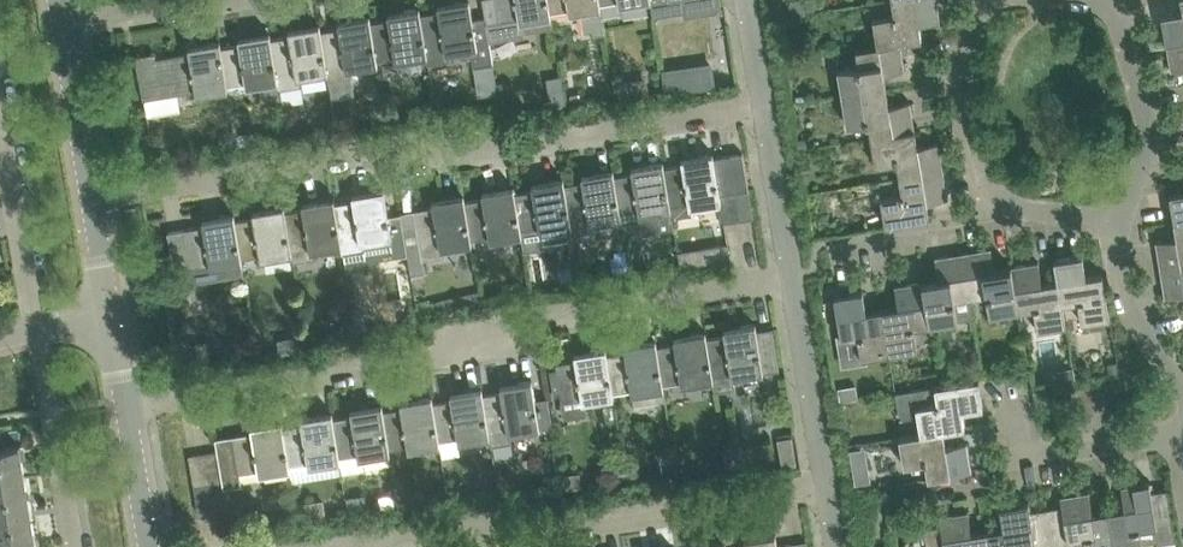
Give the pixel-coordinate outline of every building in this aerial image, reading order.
[(421,14),(428,56),(429,63),(451,59),(450,53),(460,51),(461,58),(472,56),(474,66),(481,65),(491,64),(494,63),(493,62),(494,62),(490,42),(490,41),(486,17),(473,19),(470,0),(464,0),(447,3),(438,4),(439,11),(421,14)] [(486,17),(488,27),(490,41),(526,35),(525,33),(554,28),(552,16),(551,12),(549,0),(483,0),(486,17)] [(600,8),(602,8),(601,4),(600,0),(549,0),(551,12),(569,9),(570,13),(581,11),(584,31),(593,30),(593,34),(604,33),(600,8)] [(687,13),(718,8),(722,7),(721,0),(685,0),(687,13)] [(922,39),(920,22),(941,19),(938,0),(893,0),(895,14),(874,18),(878,45),(878,46),(901,42),(922,39)] [(397,62),(428,56),(421,14),(420,7),(388,13),(389,19),(371,22),(378,61),(396,58),(397,62)] [(1182,40),(1182,11),(1162,15),(1167,42),(1182,40)] [(340,28),(321,31),(324,45),(328,69),(329,73),(330,79),(351,76),(352,76),(351,69),(378,65),(378,61),(371,22),(370,15),(352,18),(347,19),(339,21),(340,28)] [(280,88),(302,84),(301,78),(329,73),(321,31),(320,24),(297,27),(289,29),(290,36),(272,39),(278,77),(280,88)] [(280,88),(278,77),(272,39),(270,32),(247,36),(239,37),(240,44),(222,47),(228,86),(246,83),(247,87),(259,85),(262,101),(280,98),(278,88),(280,88)] [(228,86),(222,47),(221,40),(189,46),(190,53),(156,58),(155,53),(136,56),(140,76),(144,99),(196,90),(197,95),(229,90),(228,86)] [(1167,42),(1171,70),(1182,68),(1182,40),(1167,42)] [(796,42),(782,44),(784,60),(799,58),(796,42)] [(905,70),(901,42),(878,46),(878,45),(857,48),(859,65),(838,68),(843,96),(887,89),(884,73),(905,70)] [(712,61),(662,68),(666,93),(716,86),(712,61)] [(633,79),(617,82),(620,97),(636,95),(633,79)] [(564,88),(549,91),(551,106),(566,103),(564,88)] [(889,105),(887,89),(843,96),(848,124),(869,121),(871,137),(916,129),(911,101),(889,105)] [(918,145),(916,129),(871,137),(876,165),(897,161),(900,177),(944,170),(940,142),(918,145)] [(231,131),(219,133),(222,148),(234,146),(231,131)] [(720,193),(714,157),(713,152),(690,156),(682,158),(683,165),(665,168),(672,210),(673,216),(691,213),(690,206),(722,201),(720,193)] [(720,193),(735,191),(749,189),(743,152),(714,157),(720,193)] [(810,157),(800,159),(803,173),(812,171),(810,157)] [(633,173),(615,176),(622,218),(625,233),(658,227),(656,212),(672,210),(665,168),(663,161),(640,165),(632,166),(633,173)] [(572,233),(595,229),(594,223),(622,218),(615,176),(614,169),(582,174),(583,182),(565,185),(572,233)] [(886,225),(930,218),(928,201),(949,198),(944,170),(900,177),(903,193),(881,197),(886,225)] [(534,190),(515,193),(518,207),(521,231),(522,235),(524,250),(544,247),(543,243),(568,239),(573,238),(572,233),(565,185),(564,178),(546,180),(541,181),(533,183),(534,190)] [(484,198),(466,201),(472,239),(490,236),(491,240),(522,235),(515,193),(514,186),(483,191),(484,198)] [(335,204),(342,245),(344,253),(367,249),(365,242),(391,237),(394,256),(409,254),(404,224),(402,213),(389,215),(384,188),(361,192),(352,193),(354,201),(335,204)] [(740,220),(754,218),(749,189),(735,191),(740,220)] [(725,222),(740,220),(735,191),(720,193),(722,201),(725,222)] [(1170,193),(1175,221),(1182,220),(1182,191),(1170,193)] [(412,273),(425,270),(423,259),(446,255),(445,247),(472,243),(472,239),(466,201),(464,194),(433,200),(434,207),(414,210),(416,222),(404,224),(409,254),(412,273)] [(286,212),(293,254),(294,261),(318,257),(317,250),(342,245),(335,204),(334,197),(303,202),(304,209),(286,212)] [(261,259),(284,255),(293,254),(286,212),(284,205),(253,210),(254,217),(236,221),(242,258),(260,255),(261,259)] [(205,226),(168,232),(175,273),(192,270),(192,267),(210,263),(211,268),(223,266),(225,277),(245,274),(243,262),(242,258),(236,221),(235,213),(221,216),(212,217),(203,219),(205,226)] [(1182,265),(1182,220),(1175,221),(1178,237),(1156,241),(1161,269),(1182,265)] [(704,247),(679,251),(681,267),(706,263),(731,259),(729,243),(704,247)] [(995,268),(992,247),(964,252),(971,296),(987,293),(991,315),(1018,310),(1011,266),(995,268)] [(627,252),(610,254),(614,278),(631,275),(627,252)] [(931,324),(974,317),(971,296),(964,252),(936,256),(939,278),(923,280),(931,324)] [(1087,275),(1083,254),(1055,259),(1066,324),(1067,324),(1063,303),(1078,300),(1082,322),(1111,317),(1103,273),(1087,275)] [(1066,324),(1055,259),(1054,259),(1058,280),(1043,283),(1039,261),(1011,266),(1018,310),(1035,307),(1038,329),(1066,324)] [(1161,269),(1165,297),(1182,294),(1182,265),(1161,269)] [(890,353),(918,348),(914,327),(931,324),(923,280),(895,285),(899,306),(883,309),(890,353)] [(867,311),(863,290),(835,295),(842,339),(859,336),(862,358),(890,353),(883,309),(867,311)] [(430,300),(417,304),(418,309),(420,315),(433,311),(430,302),(430,300)] [(725,336),(707,338),(714,380),(713,380),(715,390),(735,387),(734,377),(780,369),(773,328),(757,330),(756,323),(724,328),(725,336)] [(664,384),(671,383),(682,381),(682,385),(713,380),(714,380),(707,338),(706,331),(675,336),(676,343),(657,347),(664,384)] [(305,335),(292,337),(293,349),(307,347),(305,335)] [(626,352),(608,355),(614,392),(632,389),(634,403),(665,399),(663,388),(664,388),(664,384),(657,347),(656,339),(625,344),(626,352)] [(551,370),(555,392),(561,392),(563,401),(561,401),(564,417),(587,413),(585,401),(615,396),(614,392),(608,355),(607,347),(575,353),(576,360),(556,363),(557,369),(551,370)] [(1063,369),(1065,379),(1076,377),(1075,367),(1063,369)] [(935,385),(914,389),(917,406),(919,416),(921,433),(944,430),(965,427),(965,426),(963,410),(984,407),(982,396),(979,378),(958,382),(940,384),(935,385)] [(502,392),(484,394),(486,409),(490,432),(490,436),(492,443),(510,440),(509,433),(540,428),(553,426),(548,397),(536,399),(532,379),(514,382),(510,383),(501,384),(502,392)] [(856,384),(838,387),(841,400),(859,397),(856,384)] [(482,387),(474,389),(451,392),(452,400),(434,403),(440,440),(458,437),(459,441),(490,436),(490,432),(484,394),(482,387)] [(402,408),(384,411),(390,448),(408,445),(409,449),(441,444),(440,440),(434,403),(433,396),(401,401),(402,408)] [(364,469),(363,457),(391,452),(390,448),(384,411),(383,404),(351,409),(352,416),(334,419),(341,461),(339,461),(341,473),(364,469)] [(302,424),(284,427),(290,465),(308,462),(309,466),(339,461),(341,461),(334,419),(333,412),(301,417),(302,424)] [(223,479),(224,486),(241,484),(238,473),(258,469),(259,474),(291,469),(290,465),(284,427),(283,420),(252,425),(253,432),(216,438),(218,450),(223,479)] [(921,433),(900,436),(900,437),(904,465),(926,461),(929,478),(973,471),(968,442),(947,446),(944,430),(921,433)] [(25,477),(20,445),(0,449),(0,481),(25,477)] [(208,482),(223,479),(218,450),(204,452),(208,482)] [(194,484),(208,482),(204,452),(189,455),(194,484)] [(745,457),(730,460),(732,473),(747,471),(745,457)] [(626,464),(613,466),(615,479),(628,478),(627,467),(626,464)] [(639,466),(627,467),(628,478),(629,482),(641,481),(639,466)] [(869,469),(854,472),(856,483),(871,481),(869,469)] [(580,472),(565,474),(567,488),(581,487),(580,472)] [(30,508),(25,477),(0,481),(0,513),(30,508)] [(213,511),(227,509),(224,486),(223,479),(208,482),(213,511)] [(1109,510),(1115,546),(1144,546),(1143,542),(1159,539),(1159,542),(1176,539),(1177,539),(1168,488),(1152,490),(1150,481),(1134,484),(1122,486),(1125,507),(1109,510)] [(199,513),(213,511),(208,482),(194,484),(199,513)] [(1090,491),(1061,496),(1063,505),(1047,508),(1053,546),(1071,546),(1070,540),(1085,537),(1087,546),(1115,546),(1109,510),(1093,513),(1090,491)] [(364,494),(347,497),(350,514),(367,511),(364,494)] [(323,500),(297,504),(299,522),(326,519),(323,500)] [(988,530),(991,546),(1053,546),(1047,508),(1031,510),(1029,501),(1001,505),(1004,527),(988,530)] [(35,539),(30,508),(0,513),(0,544),(35,539)] [(969,511),(940,515),(941,525),(925,528),(926,532),(927,541),(928,546),(991,546),(988,530),(972,532),(969,511)] [(739,546),(793,546),(793,543),(778,545),(776,534),(758,536),(753,537),(744,539),(745,546),(739,546)] [(35,539),(0,544),(0,546),(37,546),(35,539)]
